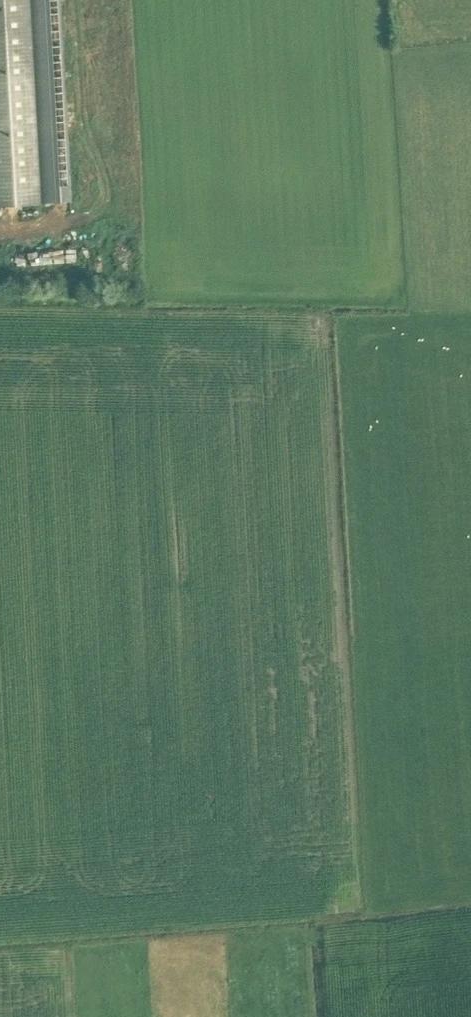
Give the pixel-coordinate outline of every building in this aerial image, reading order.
[(30,0),(0,0),(0,203),(42,201),(30,0)]
